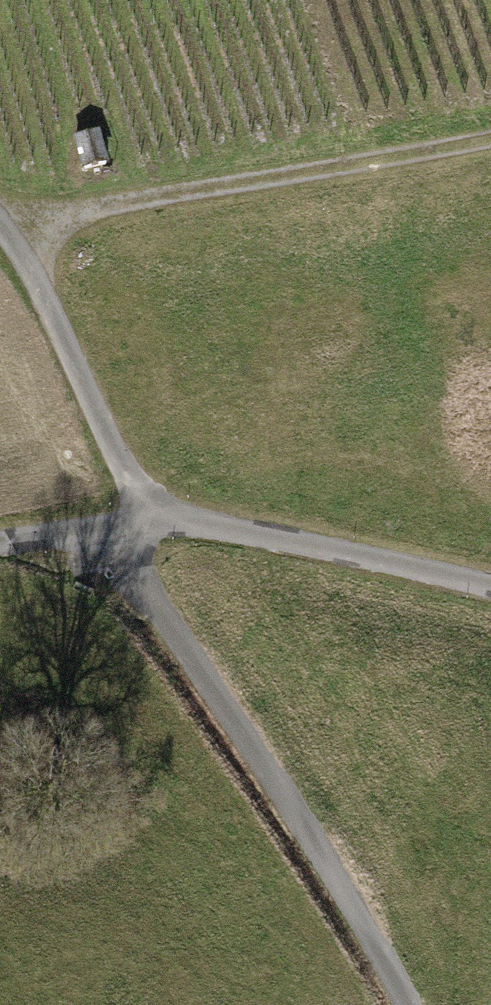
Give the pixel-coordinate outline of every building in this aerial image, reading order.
[(120,141),(92,147),(99,181),(127,175),(120,141)]
